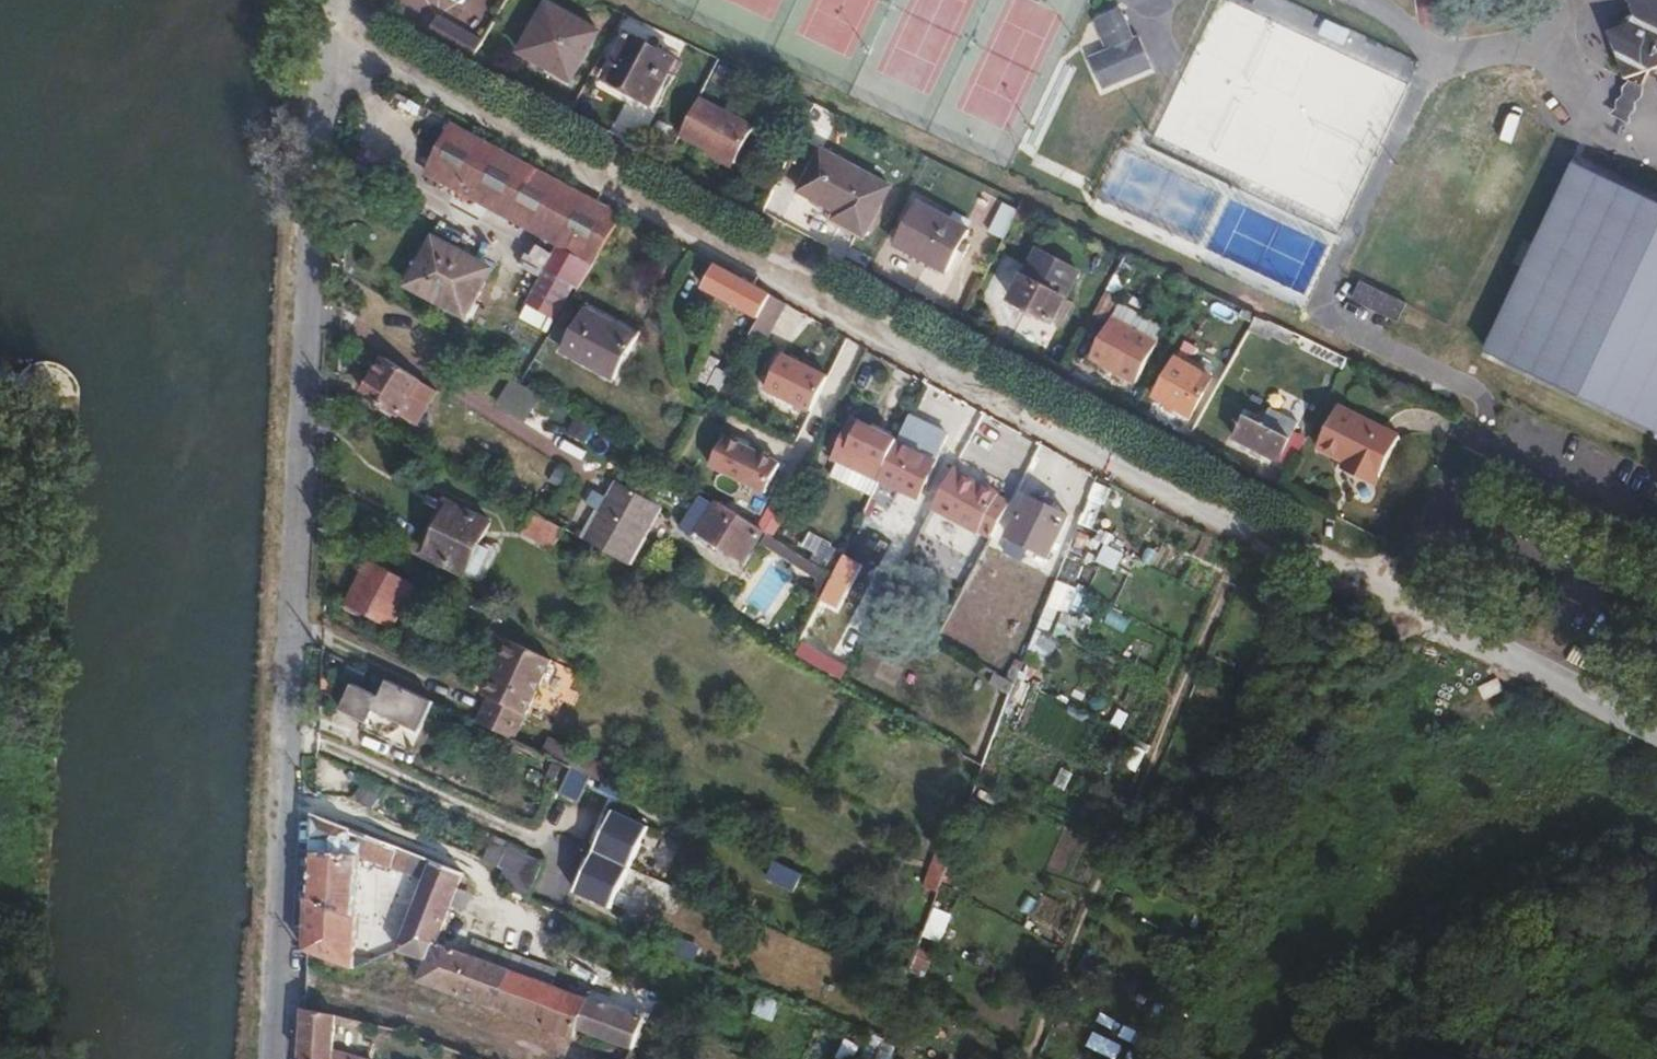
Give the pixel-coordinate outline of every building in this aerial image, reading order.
[(1635,16),(1630,18),(1632,24),(1609,32),(1626,80),(1627,80),(1646,73),(1656,69),(1656,0),(1630,0),(1635,16)] [(548,1),(518,53),(573,84),(602,32),(548,1)] [(1114,48),(1107,51),(1091,59),(1104,90),(1154,68),(1140,37),(1135,40),(1121,8),(1101,17),(1114,48)] [(486,38),(440,13),(428,35),(473,60),(486,38)] [(1093,20),(1107,51),(1114,48),(1101,17),(1093,20)] [(628,33),(603,80),(653,107),(677,60),(628,33)] [(723,65),(715,81),(730,89),(738,73),(723,65)] [(1646,73),(1627,80),(1628,84),(1624,88),(1623,96),(1617,101),(1616,109),(1610,115),(1626,122),(1630,124),(1631,116),(1636,110),(1637,102),(1643,97),(1644,88),(1648,82),(1646,73)] [(755,127),(702,99),(681,136),(708,150),(736,164),(755,127)] [(560,244),(542,277),(574,295),(622,214),(455,123),(427,172),(560,244)] [(822,147),(797,193),(835,213),(831,220),(866,239),(894,186),(822,147)] [(733,169),(736,164),(708,150),(706,155),(733,169)] [(1488,353),(1654,432),(1656,439),(1656,201),(1579,163),(1488,353)] [(1004,239),(1021,203),(1006,196),(989,233),(1004,239)] [(918,203),(895,244),(949,273),(971,231),(918,203)] [(435,238),(409,286),(465,316),(492,269),(435,238)] [(759,318),(771,296),(717,266),(705,288),(759,318)] [(1024,276),(1011,300),(1055,323),(1068,299),(1024,276)] [(574,295),(542,277),(521,317),(550,333),(574,295)] [(1361,282),(1353,299),(1397,321),(1405,304),(1361,282)] [(772,296),(771,296),(759,318),(750,336),(766,345),(788,305),(772,296)] [(1099,303),(1090,321),(1105,329),(1112,317),(1114,312),(1099,303)] [(587,308),(563,352),(615,381),(640,336),(587,308)] [(1290,344),(1295,333),(1256,314),(1249,329),(1271,340),(1273,336),(1290,344)] [(1112,317),(1105,329),(1089,360),(1135,385),(1158,342),(1112,317)] [(783,354),(776,370),(772,378),(766,389),(812,412),(829,377),(783,354)] [(440,391),(384,357),(361,395),(401,419),(402,417),(412,423),(424,404),(430,408),(440,391)] [(1178,357),(1154,398),(1191,419),(1205,393),(1203,392),(1212,377),(1178,357)] [(709,386),(719,391),(729,373),(718,367),(709,386)] [(772,378),(776,370),(770,367),(766,375),(772,378)] [(514,376),(497,405),(525,423),(543,395),(514,376)] [(1203,392),(1205,393),(1214,378),(1212,377),(1203,392)] [(1339,405),(1317,449),(1344,462),(1342,468),(1376,485),(1401,436),(1339,405)] [(1242,414),(1231,438),(1280,463),(1299,424),(1270,408),(1262,424),(1242,414)] [(599,428),(577,415),(568,430),(590,443),(599,428)] [(833,458),(879,481),(880,479),(897,443),(899,440),(852,417),(833,458)] [(725,436),(712,468),(765,491),(779,458),(725,436)] [(914,450),(933,460),(938,450),(918,440),(914,450)] [(897,443),(880,479),(918,498),(936,461),(933,460),(914,450),(897,443)] [(956,470),(935,510),(993,541),(1004,518),(1013,500),(956,470)] [(601,511),(585,540),(629,566),(663,508),(618,481),(608,498),(595,491),(588,504),(601,511)] [(1030,495),(1008,537),(1049,558),(1070,516),(1030,495)] [(765,530),(752,522),(715,500),(712,506),(701,499),(683,527),(694,535),(695,534),(744,564),(765,530)] [(472,517),(473,513),(446,500),(419,553),(447,567),(449,564),(427,553),(450,506),(472,517)] [(763,503),(752,522),(765,530),(769,532),(774,535),(784,515),(763,503)] [(492,523),(473,513),(472,517),(450,506),(427,553),(449,564),(447,567),(466,576),(468,572),(482,544),(492,523)] [(535,512),(533,516),(547,524),(549,520),(535,512)] [(547,524),(533,516),(523,534),(553,551),(564,533),(547,524)] [(785,518),(777,534),(816,554),(824,539),(785,518)] [(547,524),(564,533),(566,530),(549,520),(547,524)] [(774,535),(769,532),(763,542),(821,577),(815,591),(825,596),(836,573),(774,535)] [(495,551),(482,544),(468,572),(481,579),(495,551)] [(369,560),(344,607),(391,633),(417,586),(369,560)] [(489,697),(477,721),(516,740),(553,661),(510,640),(484,694),(489,697)] [(1341,668),(1337,676),(1347,681),(1351,673),(1341,668)] [(435,702),(388,680),(380,696),(353,683),(340,712),(367,724),(373,711),(420,733),(435,702)] [(544,753),(588,774),(594,760),(551,740),(544,753)] [(614,770),(594,760),(588,774),(608,783),(614,770)] [(355,766),(351,771),(368,779),(371,775),(355,766)] [(368,779),(351,771),(346,777),(362,787),(368,779)] [(619,798),(575,893),(610,910),(654,815),(619,798)] [(465,874),(314,814),(305,951),(355,969),(371,963),(371,958),(355,957),(357,917),(355,917),(359,858),(392,869),(392,868),(425,880),(399,951),(428,961),(431,962),(438,944),(453,907),(460,888),(465,874)] [(962,830),(947,824),(939,845),(941,846),(954,853),(962,830)] [(546,860),(494,837),(484,859),(505,869),(498,883),(528,897),(529,897),(530,896),(546,860)] [(954,853),(941,846),(925,888),(939,893),(954,853)] [(460,888),(453,907),(481,918),(487,901),(460,888)] [(533,913),(539,901),(529,897),(528,897),(523,909),(533,913)] [(487,901),(481,918),(490,922),(497,906),(487,901)] [(473,940),(468,954),(553,985),(559,971),(473,940)] [(468,954),(438,944),(431,962),(428,961),(420,981),(575,1039),(578,1030),(590,998),(553,985),(468,954)] [(590,998),(578,1030),(633,1050),(645,1018),(590,998)] [(303,1008),(300,1058),(357,1058),(335,1050),(337,1016),(303,1008)]
